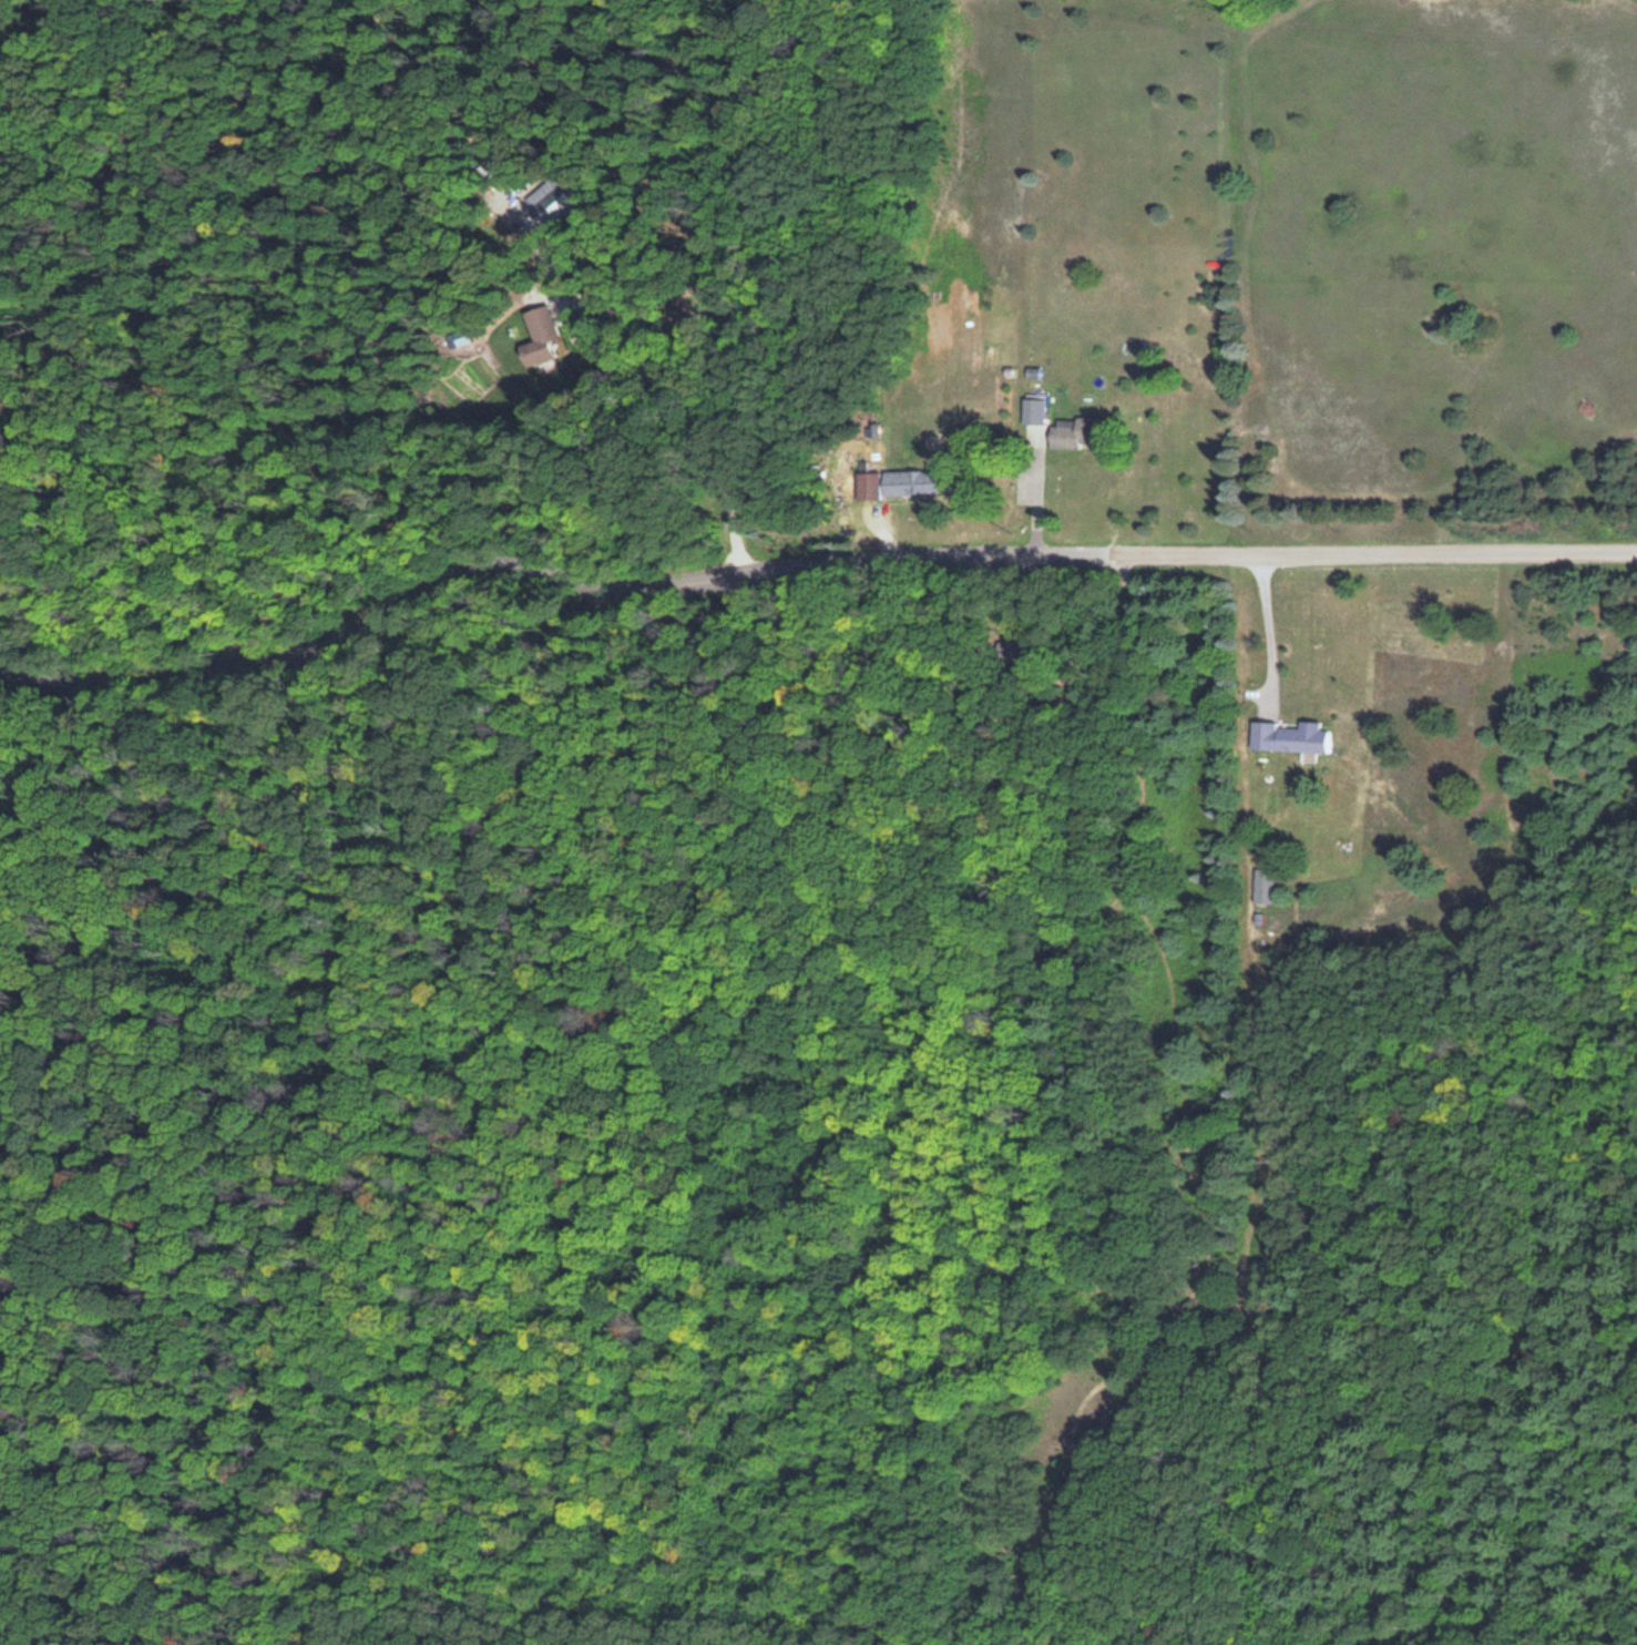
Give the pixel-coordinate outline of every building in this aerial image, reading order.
[(524,199),(542,220),(560,205),(556,199),(567,189),(554,173),(524,199)] [(549,302),(524,308),(532,340),(518,343),(524,365),(553,358),(549,339),(557,337),(549,302)] [(1021,396),(1021,423),(1045,423),(1045,396),(1021,396)] [(1050,448),(1097,447),(1097,416),(1050,416),(1050,448)] [(881,470),(881,493),(947,493),(947,469),(881,470)] [(856,470),(856,498),(878,498),(878,470),(856,470)] [(1329,751),(1330,727),(1250,723),(1249,747),(1329,751)]
